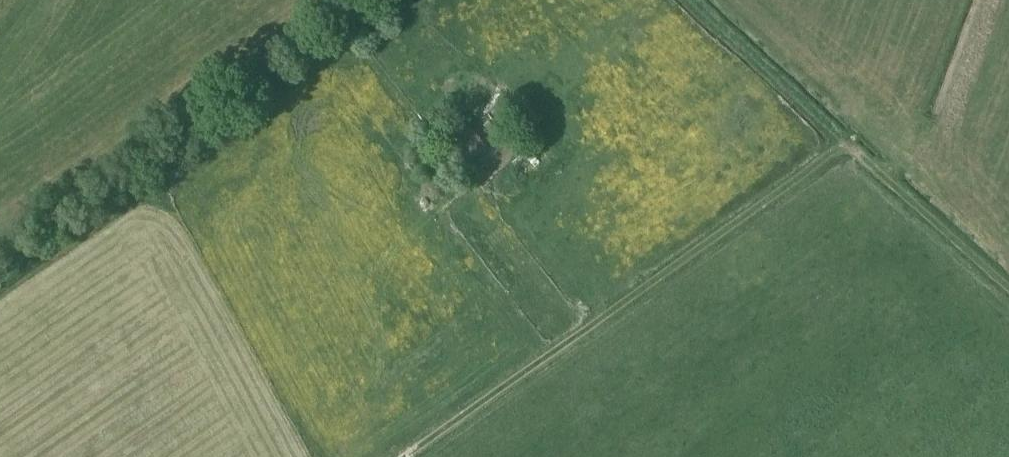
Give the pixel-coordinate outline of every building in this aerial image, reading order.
[(472,118),(463,123),(478,144),(486,138),(472,118)]
